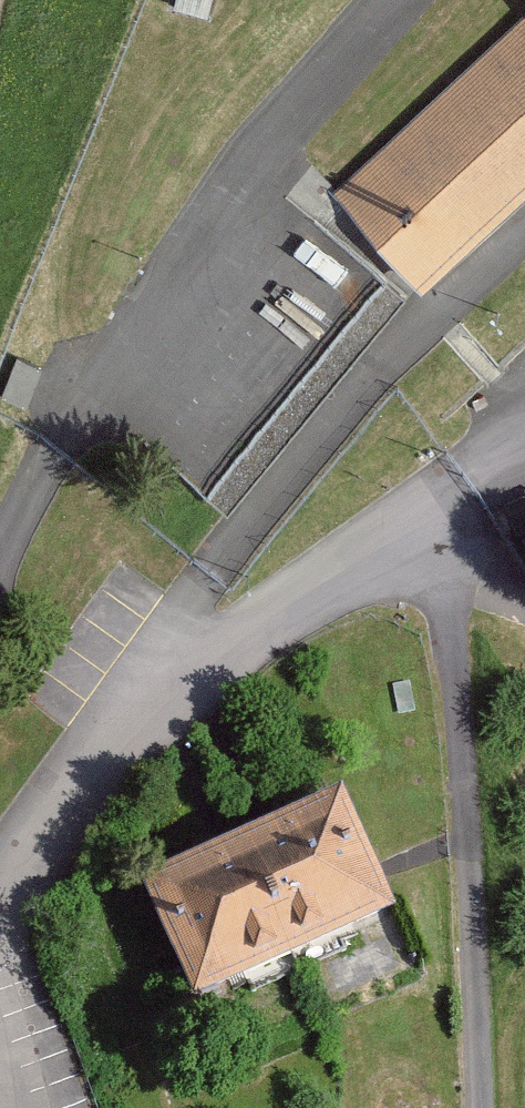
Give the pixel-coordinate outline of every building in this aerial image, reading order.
[(422,298),(524,200),(524,14),(329,200),(422,298)] [(345,783),(149,869),(202,990),(398,904),(345,783)]
